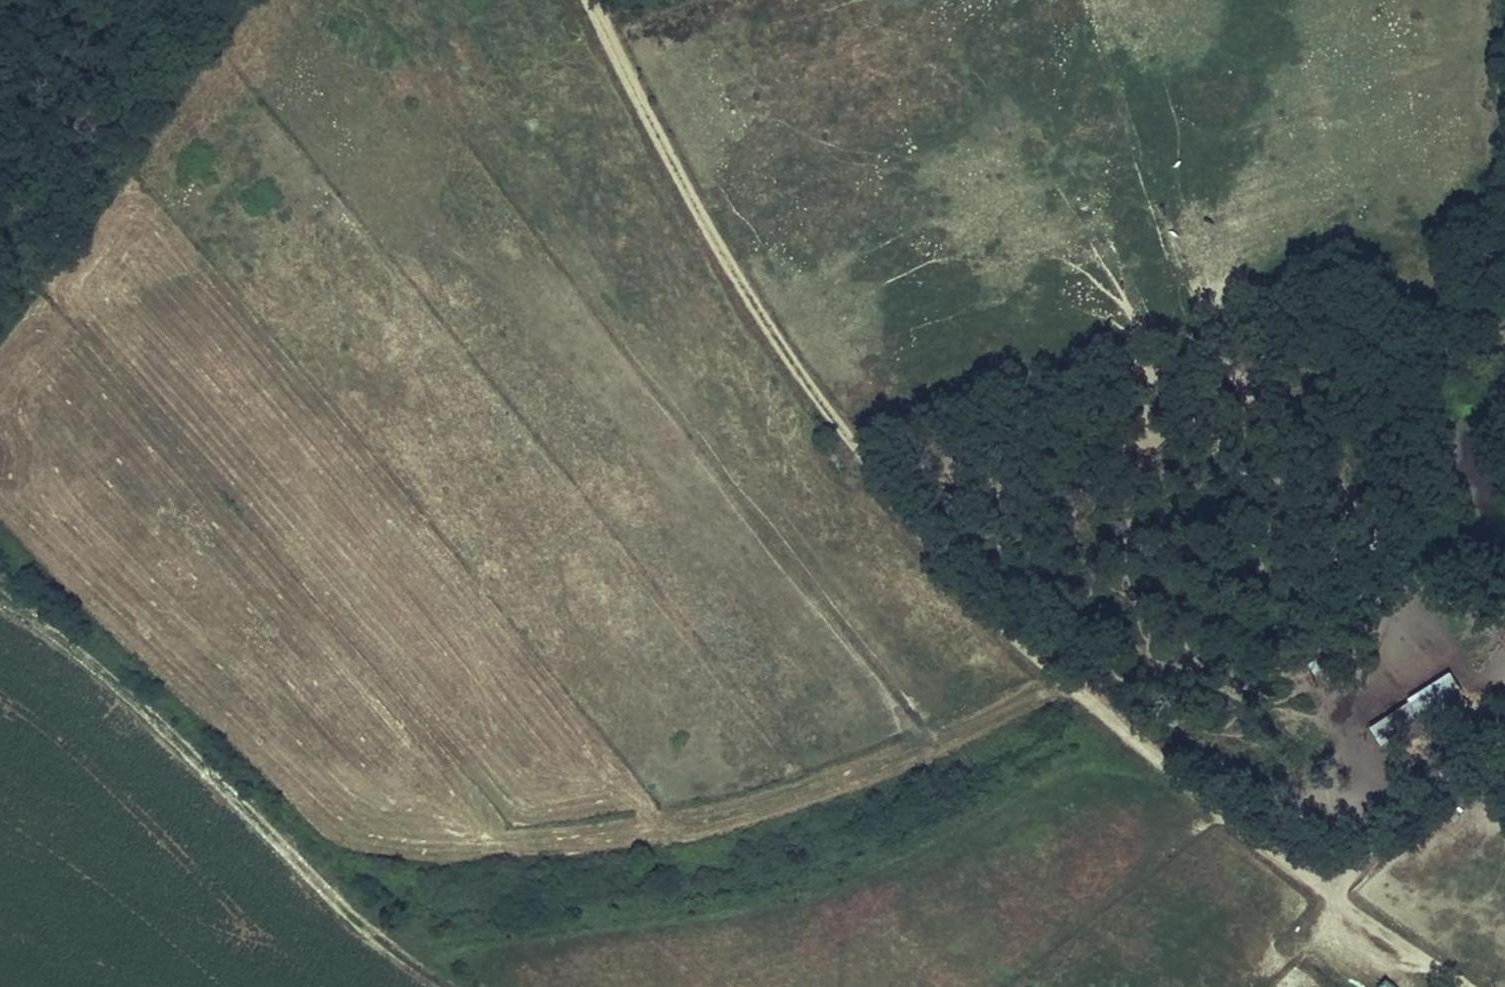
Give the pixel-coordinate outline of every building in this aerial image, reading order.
[(1396,748),(1474,710),(1456,674),(1378,712),(1396,748)]
